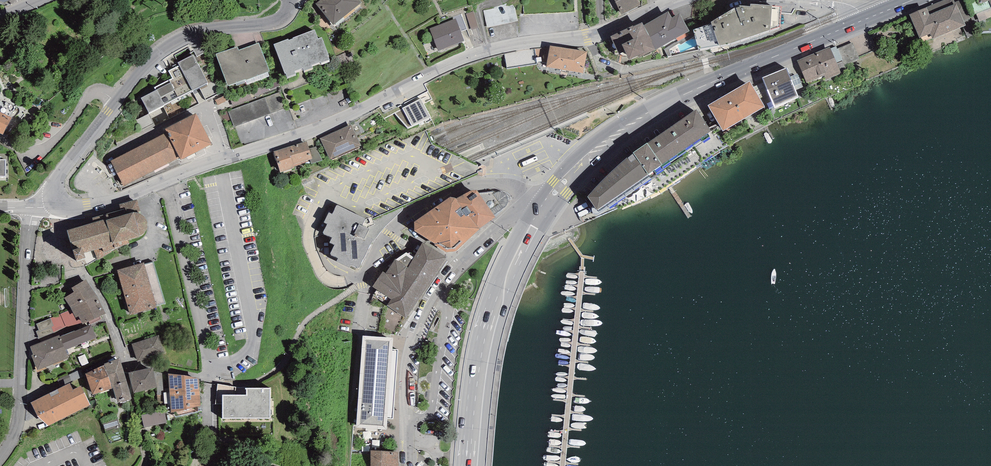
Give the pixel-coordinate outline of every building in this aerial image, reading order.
[(315,3),(333,25),(361,2),(359,0),(320,0),(315,3)] [(621,15),(640,5),(638,0),(614,0),(621,15)] [(966,25),(963,20),(970,18),(962,0),(959,0),(955,2),(954,0),(942,0),(909,14),(919,39),(921,38),(923,43),(966,25)] [(694,30),(699,49),(731,43),(770,30),(772,5),(751,3),(751,6),(739,5),(711,22),(712,24),(694,30)] [(976,14),(979,22),(990,17),(990,8),(976,14)] [(471,30),(479,28),(473,11),(466,14),(471,30)] [(656,50),(690,31),(679,13),(672,18),(668,11),(644,25),(653,41),(652,42),(656,50)] [(461,14),(453,17),(453,19),(456,18),(461,31),(467,29),(461,14)] [(453,19),(430,28),(438,51),(464,41),(461,31),(456,18),(453,19)] [(625,51),(629,60),(639,55),(639,57),(656,50),(652,42),(653,41),(644,25),(642,22),(633,26),(610,36),(619,54),(625,51)] [(295,71),(303,68),(304,71),(313,68),(312,65),(321,62),(321,63),(330,60),(328,56),(329,55),(322,37),(318,39),(315,29),(293,38),(289,40),(288,39),(273,44),(285,74),(286,74),(287,77),(296,74),(295,71)] [(797,61),(807,83),(825,75),(827,79),(841,73),(840,70),(846,68),(844,64),(859,58),(852,42),(837,49),(836,46),(831,48),(830,46),(797,61)] [(270,71),(259,43),(239,50),(237,47),(216,54),(228,86),(270,71)] [(550,46),(547,67),(583,73),(587,52),(550,46)] [(536,47),(506,50),(508,64),(537,61),(536,47)] [(141,98),(149,113),(149,114),(154,124),(155,126),(199,104),(192,91),(208,82),(193,55),(178,62),(179,65),(168,71),(172,78),(154,87),(156,90),(141,98)] [(786,68),(762,78),(774,107),(799,97),(796,90),(790,77),(786,68)] [(796,90),(803,87),(797,74),(790,77),(796,90)] [(750,81),(708,106),(723,131),(765,107),(750,81)] [(256,96),(270,91),(267,85),(254,90),(256,96)] [(279,92),(228,111),(231,119),(234,127),(285,108),(279,92)] [(230,99),(233,106),(252,99),(249,92),(230,99)] [(215,100),(218,105),(230,99),(227,94),(215,100)] [(407,128),(431,117),(421,99),(403,108),(403,109),(395,114),(407,128)] [(588,197),(597,210),(598,210),(600,212),(702,140),(703,141),(710,136),(707,133),(711,131),(697,109),(647,144),(647,143),(633,153),(634,153),(618,166),(602,180),(588,197)] [(224,122),(231,119),(228,111),(221,113),(224,122)] [(3,135),(12,118),(0,112),(0,133),(3,135)] [(181,161),(212,144),(196,113),(165,129),(167,132),(180,158),(181,161)] [(149,114),(136,120),(141,130),(154,124),(149,114)] [(350,125),(320,138),(330,159),(360,145),(350,125)] [(111,161),(123,186),(180,158),(167,132),(111,161)] [(309,149),(307,141),(274,151),(280,173),(294,168),(294,166),(302,164),(301,162),(310,160),(312,159),(309,149)] [(312,164),(323,160),(316,146),(309,149),(312,159),(310,160),(312,164)] [(480,228),(495,217),(494,215),(479,193),(477,190),(472,191),(456,198),(458,201),(457,202),(477,226),(478,225),(480,228)] [(494,215),(504,208),(506,207),(507,205),(508,203),(508,202),(508,200),(508,199),(507,197),(506,195),(505,194),(503,193),(501,192),(500,192),(498,192),(496,193),(495,193),(493,191),(479,193),(494,215)] [(450,198),(414,222),(415,231),(435,244),(435,245),(446,252),(456,251),(480,228),(478,225),(477,226),(468,215),(457,202),(458,201),(456,198),(450,198)] [(84,253),(94,250),(98,260),(112,252),(111,251),(115,249),(115,248),(129,244),(128,240),(138,237),(140,236),(143,235),(145,232),(145,230),(147,228),(147,224),(147,221),(146,219),(144,217),(143,215),(141,214),(137,199),(119,204),(121,210),(92,218),(94,222),(67,230),(77,261),(86,258),(84,253)] [(363,260),(372,240),(365,237),(369,230),(362,226),(364,222),(365,219),(347,210),(336,205),(332,214),(329,213),(324,223),(327,225),(323,234),(332,238),(330,243),(334,245),(330,255),(359,268),(363,260)] [(387,306),(406,318),(447,257),(423,243),(414,258),(406,252),(396,259),(395,259),(386,273),(383,272),(373,287),(377,290),(373,295),(388,305),(387,306)] [(117,270),(130,315),(157,307),(156,306),(166,303),(154,262),(145,264),(144,263),(117,270)] [(79,316),(83,325),(106,314),(96,294),(86,279),(72,288),(74,292),(65,298),(73,313),(76,318),(79,316)] [(39,330),(36,331),(41,343),(60,335),(60,337),(84,327),(83,325),(79,316),(76,318),(73,313),(70,314),(68,311),(36,324),(39,330)] [(65,350),(97,338),(91,325),(84,327),(60,337),(65,350)] [(31,355),(38,371),(68,358),(65,350),(60,337),(60,335),(41,343),(30,346),(33,354),(31,355)] [(159,335),(132,344),(138,362),(165,353),(159,335)] [(378,337),(363,336),(356,428),(387,430),(387,419),(393,419),(396,379),(398,349),(392,349),(393,338),(378,337)] [(118,403),(132,398),(119,358),(104,364),(105,365),(104,365),(113,388),(118,403)] [(86,374),(93,395),(113,388),(104,365),(86,374)] [(153,367),(129,373),(134,393),(157,387),(153,367)] [(198,406),(201,405),(198,378),(168,374),(170,392),(171,403),(171,412),(174,412),(176,417),(199,411),(198,406)] [(38,416),(49,426),(90,405),(81,386),(73,389),(70,383),(31,402),(38,416)] [(222,404),(223,419),(271,419),(270,388),(246,388),(246,395),(235,395),(236,387),(218,384),(215,404),(222,404)] [(164,411),(142,415),(144,428),(167,422),(164,411)] [(105,432),(120,427),(118,419),(102,423),(105,432)] [(370,450),(370,465),(398,465),(398,452),(370,450)]
